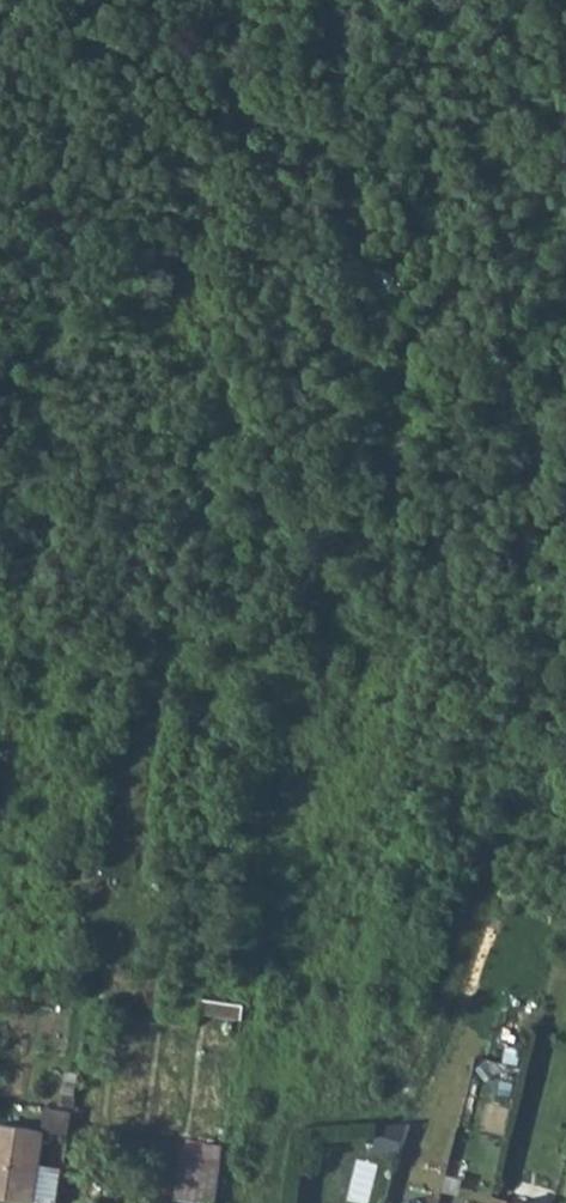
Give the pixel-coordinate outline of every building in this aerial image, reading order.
[(200,1009),(243,1016),(245,1002),(202,996),(200,1009)] [(38,1200),(50,1131),(0,1120),(0,1196),(38,1200)] [(407,1121),(380,1123),(374,1143),(399,1150),(407,1121)] [(223,1146),(223,1145),(205,1142),(203,1154),(183,1152),(176,1199),(206,1202),(214,1202),(223,1146)] [(490,1194),(488,1202),(523,1202),(490,1194)]
